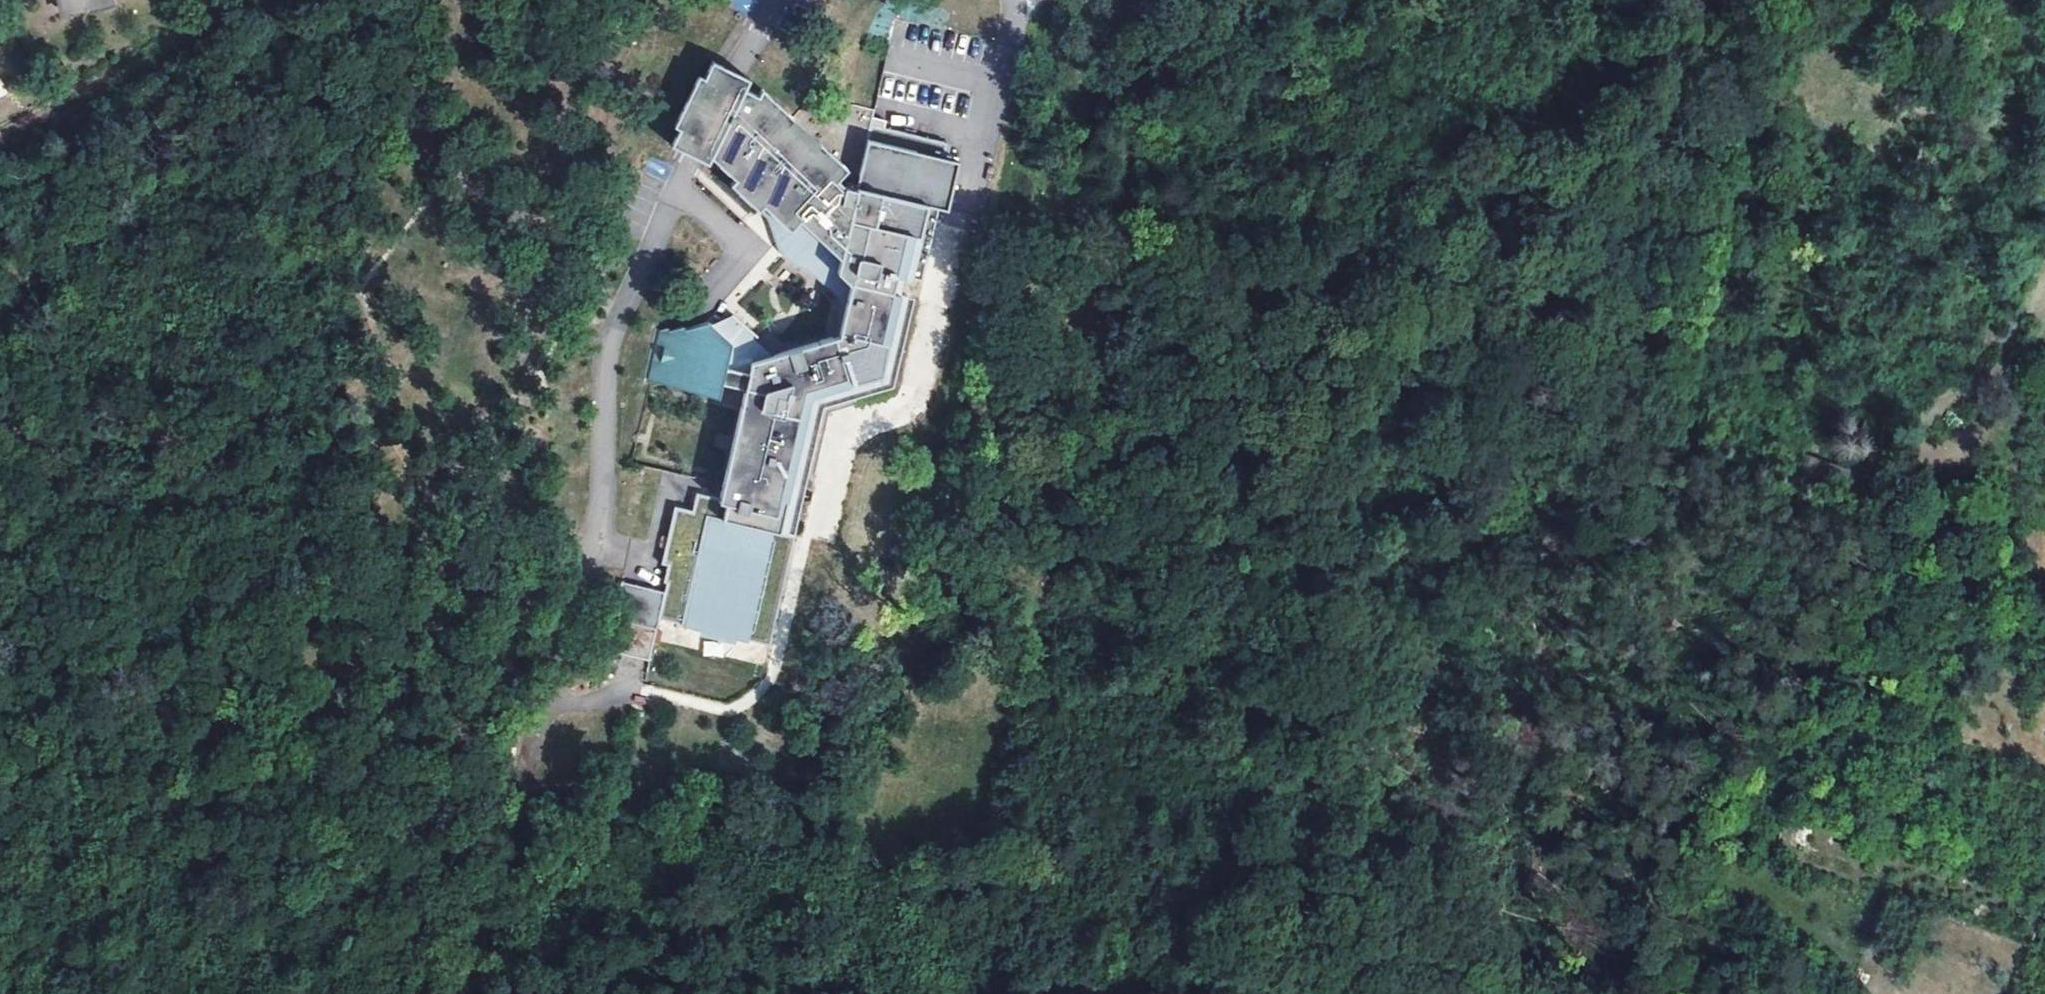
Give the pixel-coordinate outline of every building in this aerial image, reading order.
[(62,13),(80,10),(76,7),(68,6),(63,7),(60,0),(59,0),(62,13)] [(63,7),(68,6),(76,7),(80,10),(83,11),(87,10),(91,10),(96,7),(97,6),(100,0),(60,0),(63,7)] [(734,181),(787,125),(791,120),(763,93),(758,99),(739,123),(724,112),(744,87),(745,89),(752,79),(737,68),(720,55),(710,68),(703,65),(677,117),(683,121),(675,136),(692,152),(706,165),(711,160),(734,181)] [(927,207),(939,209),(946,211),(977,81),(938,59),(933,77),(921,74),(918,84),(911,82),(913,73),(907,68),(883,75),(857,187),(846,184),(845,188),(837,181),(842,175),(814,149),(787,125),(734,181),(730,187),(758,213),(763,208),(793,235),(788,253),(805,261),(821,272),(836,285),(847,298),(856,306),(849,336),(837,339),(772,358),(751,339),(754,335),(743,324),(727,341),(717,331),(716,330),(708,324),(685,332),(683,328),(671,332),(670,330),(660,333),(649,382),(717,398),(719,388),(744,393),(759,396),(737,491),(722,487),(718,503),(695,497),(691,515),(673,511),(660,569),(666,570),(662,587),(665,588),(664,595),(623,585),(606,653),(647,663),(657,621),(769,647),(794,540),(785,538),(816,406),(885,384),(905,298),(897,296),(902,279),(909,281),(927,207)] [(57,89),(70,82),(63,70),(49,77),(57,89)] [(745,89),(744,87),(724,112),(739,123),(758,99),(745,89)] [(818,144),(814,149),(842,175),(847,170),(818,144)] [(927,207),(909,281),(921,284),(939,209),(927,207)] [(847,298),(837,339),(849,336),(856,306),(847,298)] [(727,341),(743,324),(732,315),(717,331),(727,341)] [(816,406),(785,538),(794,540),(823,415),(883,395),(885,384),(816,406)] [(744,393),(722,487),(737,491),(759,396),(744,393)] [(1793,469),(1790,476),(1848,495),(1854,475),(1806,459),(1802,472),(1793,469)] [(2003,643),(2008,633),(1997,629),(1993,638),(2003,643)] [(1949,782),(1953,773),(1944,769),(1940,778),(1949,782)]
